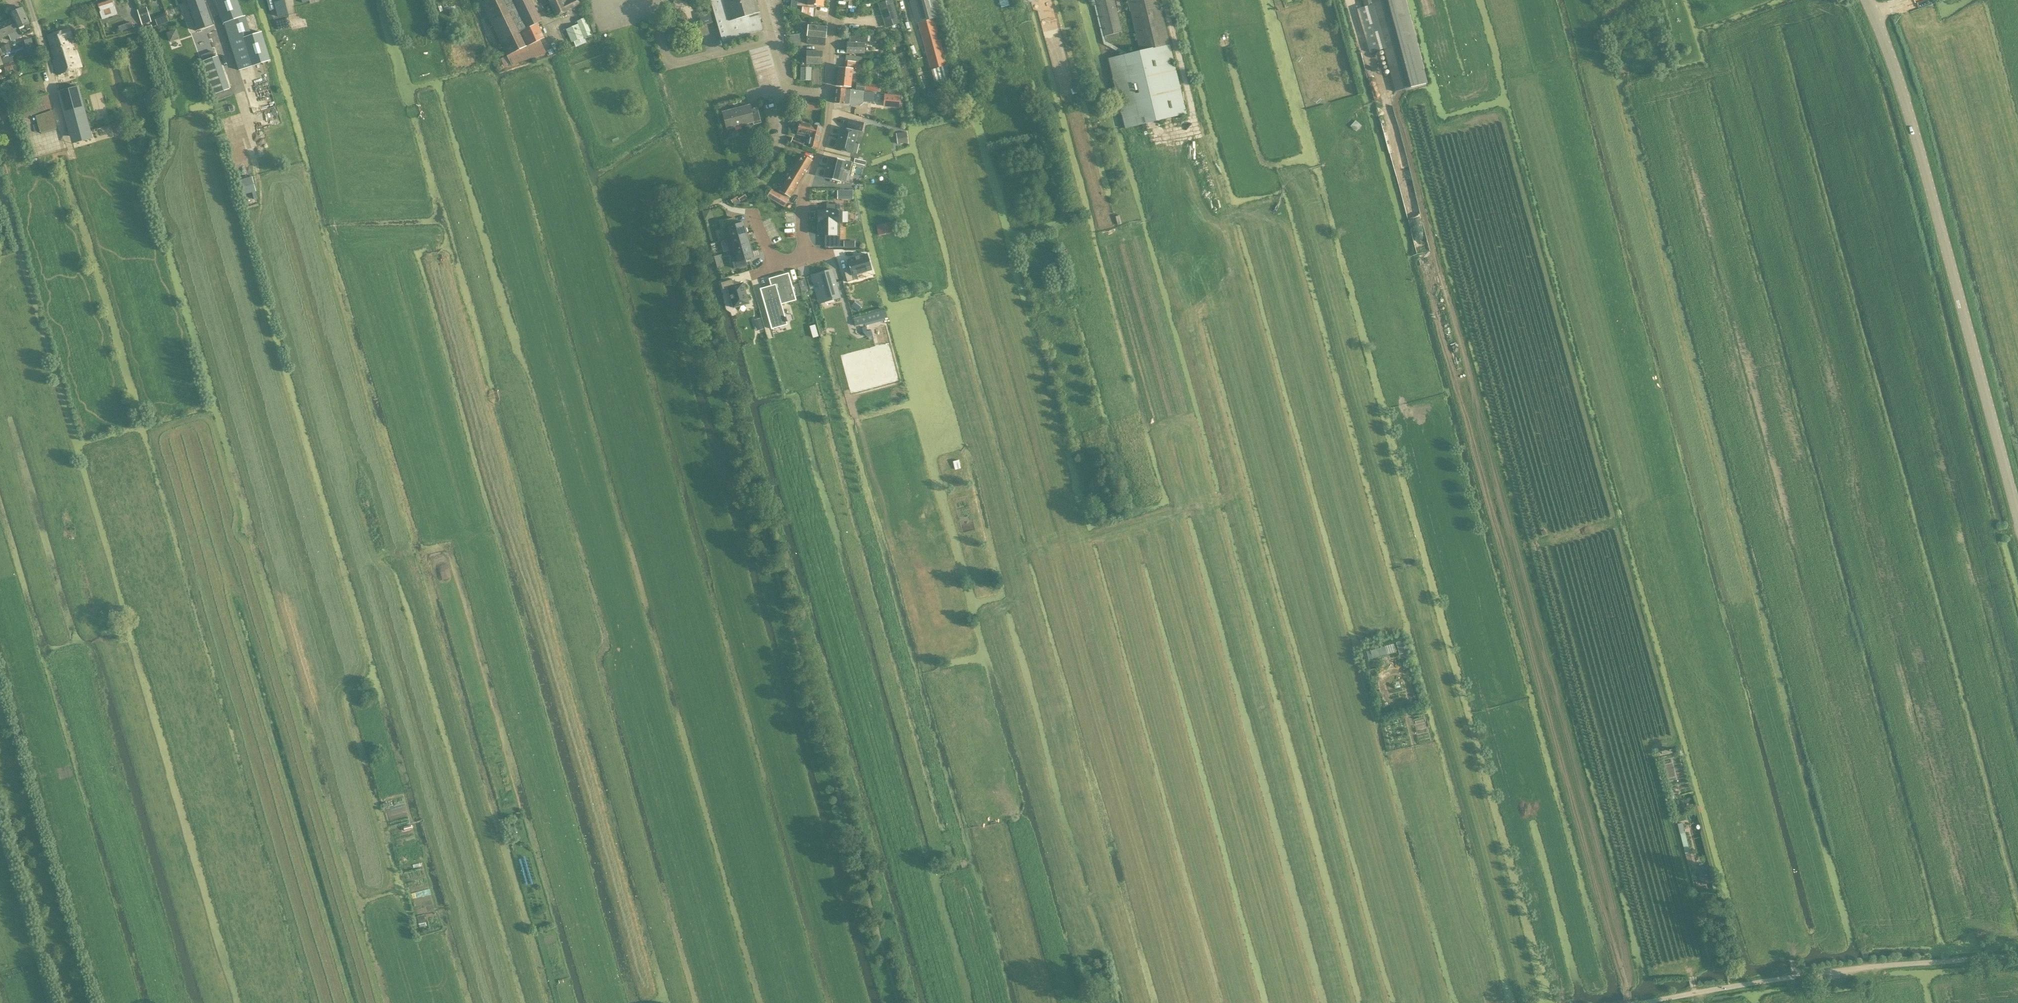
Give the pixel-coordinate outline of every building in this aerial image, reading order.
[(100,11),(99,11),(102,19),(117,14),(112,0),(108,0),(98,4),(100,11)] [(196,31),(214,24),(205,0),(185,0),(196,31)] [(218,7),(224,23),(225,23),(240,70),(251,66),(251,67),(270,61),(261,32),(251,35),(245,16),(243,17),(237,0),(216,0),(218,7)] [(483,7),(511,65),(545,53),(539,40),(544,38),(537,23),(541,21),(531,0),(485,0),(481,2),(483,7)] [(550,1),(556,16),(580,5),(577,0),(553,0),(550,1)] [(721,36),(723,42),(763,31),(761,25),(758,14),(760,13),(756,0),(711,0),(721,36)] [(880,7),(886,27),(899,23),(892,0),(889,0),(878,3),(880,7)] [(931,69),(947,65),(933,18),(941,16),(937,0),(912,0),(931,69)] [(1104,35),(1121,32),(1114,0),(1096,0),(1104,35)] [(1108,61),(1124,129),(1186,114),(1170,46),(1158,0),(1127,0),(1139,51),(1121,55),(1121,56),(1110,58),(1108,59),(1108,61)] [(1371,4),(1393,86),(1395,92),(1396,92),(1405,89),(1407,89),(1425,84),(1423,78),(1402,0),(1370,0),(1371,4)] [(274,3),(278,17),(288,15),(285,1),(274,3)] [(801,6),(801,11),(814,16),(815,8),(801,6)] [(146,7),(137,10),(142,25),(151,22),(146,7)] [(12,13),(11,13),(13,17),(13,19),(17,26),(19,25),(19,26),(26,24),(27,26),(30,25),(22,8),(12,13)] [(576,21),(578,24),(565,29),(571,43),(583,38),(583,39),(592,36),(585,18),(576,21)] [(9,35),(10,37),(12,42),(22,37),(20,32),(18,29),(17,26),(13,19),(0,25),(0,39),(9,35)] [(133,27),(131,22),(120,26),(123,32),(133,27)] [(433,24),(423,27),(425,34),(435,31),(433,24)] [(824,46),(826,27),(808,25),(806,42),(809,44),(824,46)] [(47,36),(52,50),(67,44),(65,38),(72,36),(70,28),(47,36)] [(175,31),(168,33),(171,43),(179,40),(175,31)] [(792,47),(800,46),(798,34),(790,35),(792,47)] [(850,35),(850,43),(847,43),(846,53),(864,54),(865,44),(867,44),(868,36),(850,35)] [(67,44),(52,50),(55,59),(53,61),(58,75),(82,66),(76,50),(72,51),(70,44),(74,42),(72,37),(72,36),(65,38),(67,44)] [(36,54),(32,38),(22,41),(27,57),(36,54)] [(3,53),(11,50),(9,44),(1,47),(3,53)] [(822,64),(822,52),(806,51),(806,64),(822,64)] [(218,56),(201,62),(213,95),(229,88),(218,56)] [(845,61),(844,69),(838,68),(836,86),(850,87),(852,70),(854,70),(855,62),(845,61)] [(5,71),(13,69),(11,63),(4,64),(5,71)] [(811,80),(811,67),(800,67),(800,79),(811,80)] [(79,87),(59,92),(70,136),(90,130),(79,87)] [(875,93),(837,88),(835,103),(859,106),(863,102),(863,101),(874,102),(875,93)] [(20,91),(10,93),(13,105),(23,102),(20,91)] [(900,107),(901,95),(884,94),(883,106),(900,107)] [(807,102),(807,110),(819,110),(819,102),(807,102)] [(749,106),(723,113),(727,129),(753,123),(754,125),(761,123),(757,108),(750,110),(749,106)] [(41,132),(57,127),(52,111),(36,116),(41,132)] [(836,150),(852,154),(858,132),(856,132),(856,130),(862,131),(864,123),(849,120),(847,128),(848,128),(848,130),(841,128),(836,150)] [(814,125),(814,126),(800,123),(797,135),(810,138),(808,146),(817,148),(822,128),(821,128),(821,126),(821,125),(820,124),(817,123),(815,124),(814,125)] [(897,144),(898,144),(907,143),(908,143),(906,132),(896,133),(897,144)] [(793,137),(790,143),(802,148),(805,142),(793,137)] [(790,198),(812,161),(802,154),(779,191),(790,198)] [(824,177),(824,178),(840,182),(840,181),(843,169),(849,171),(851,162),(829,157),(824,177)] [(252,178),(239,182),(243,196),(256,192),(252,178)] [(768,197),(784,207),(789,200),(772,190),(768,197)] [(743,192),(737,196),(739,200),(740,202),(741,203),(748,199),(743,192)] [(733,204),(739,200),(737,196),(736,195),(730,198),(733,204)] [(827,211),(818,211),(818,222),(839,222),(839,223),(842,223),(842,222),(842,211),(839,211),(839,205),(827,205),(827,211)] [(734,218),(721,222),(723,228),(725,228),(728,238),(729,239),(747,233),(744,222),(736,225),(734,218)] [(839,222),(818,222),(818,235),(825,235),(825,247),(839,247),(839,223),(839,222)] [(890,223),(877,226),(878,235),(882,234),(892,232),(890,223)] [(728,238),(726,239),(730,252),(732,251),(750,246),(747,233),(729,239),(728,238)] [(750,246),(732,251),(732,252),(735,262),(733,262),(734,268),(747,265),(745,259),(753,257),(750,246)] [(850,271),(844,272),(847,282),(853,280),(852,275),(872,270),(867,254),(847,260),(850,271)] [(832,270),(811,275),(813,283),(815,290),(820,288),(824,302),(840,297),(839,296),(832,270)] [(760,289),(770,324),(787,319),(788,319),(787,314),(785,315),(781,300),(795,296),(788,271),(788,272),(777,275),(779,282),(771,284),(771,285),(760,288),(760,289)] [(723,282),(721,283),(723,289),(725,289),(727,288),(733,308),(748,303),(748,302),(743,283),(734,285),(732,280),(723,282)] [(861,307),(855,302),(851,306),(857,311),(861,307)] [(1403,641),(1396,642),(1400,654),(1406,652),(1403,641)] [(1693,852),(1690,853),(1685,854),(1688,864),(1696,862),(1693,852)] [(939,865),(945,863),(943,854),(936,856),(939,865)] [(417,916),(419,924),(426,922),(424,915),(417,916)] [(1105,981),(1092,984),(1094,991),(1107,988),(1105,981)]
